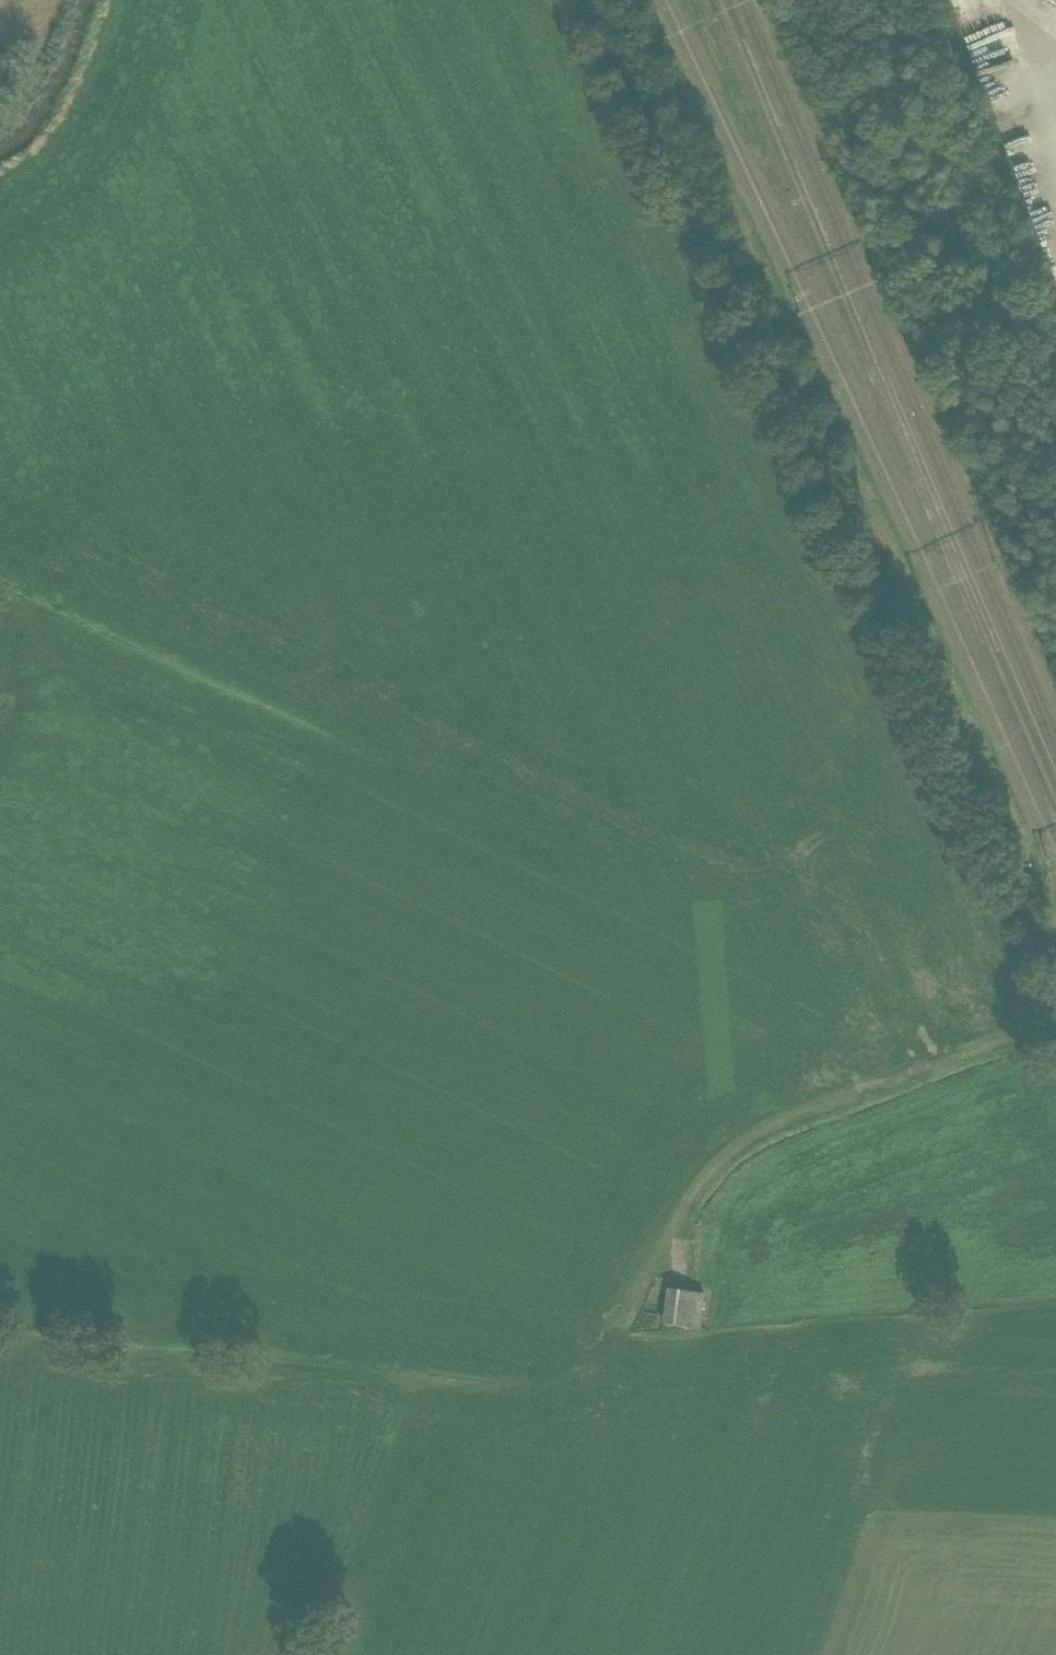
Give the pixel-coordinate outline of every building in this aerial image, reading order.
[(703,1294),(666,1289),(661,1324),(699,1329),(703,1294)]
